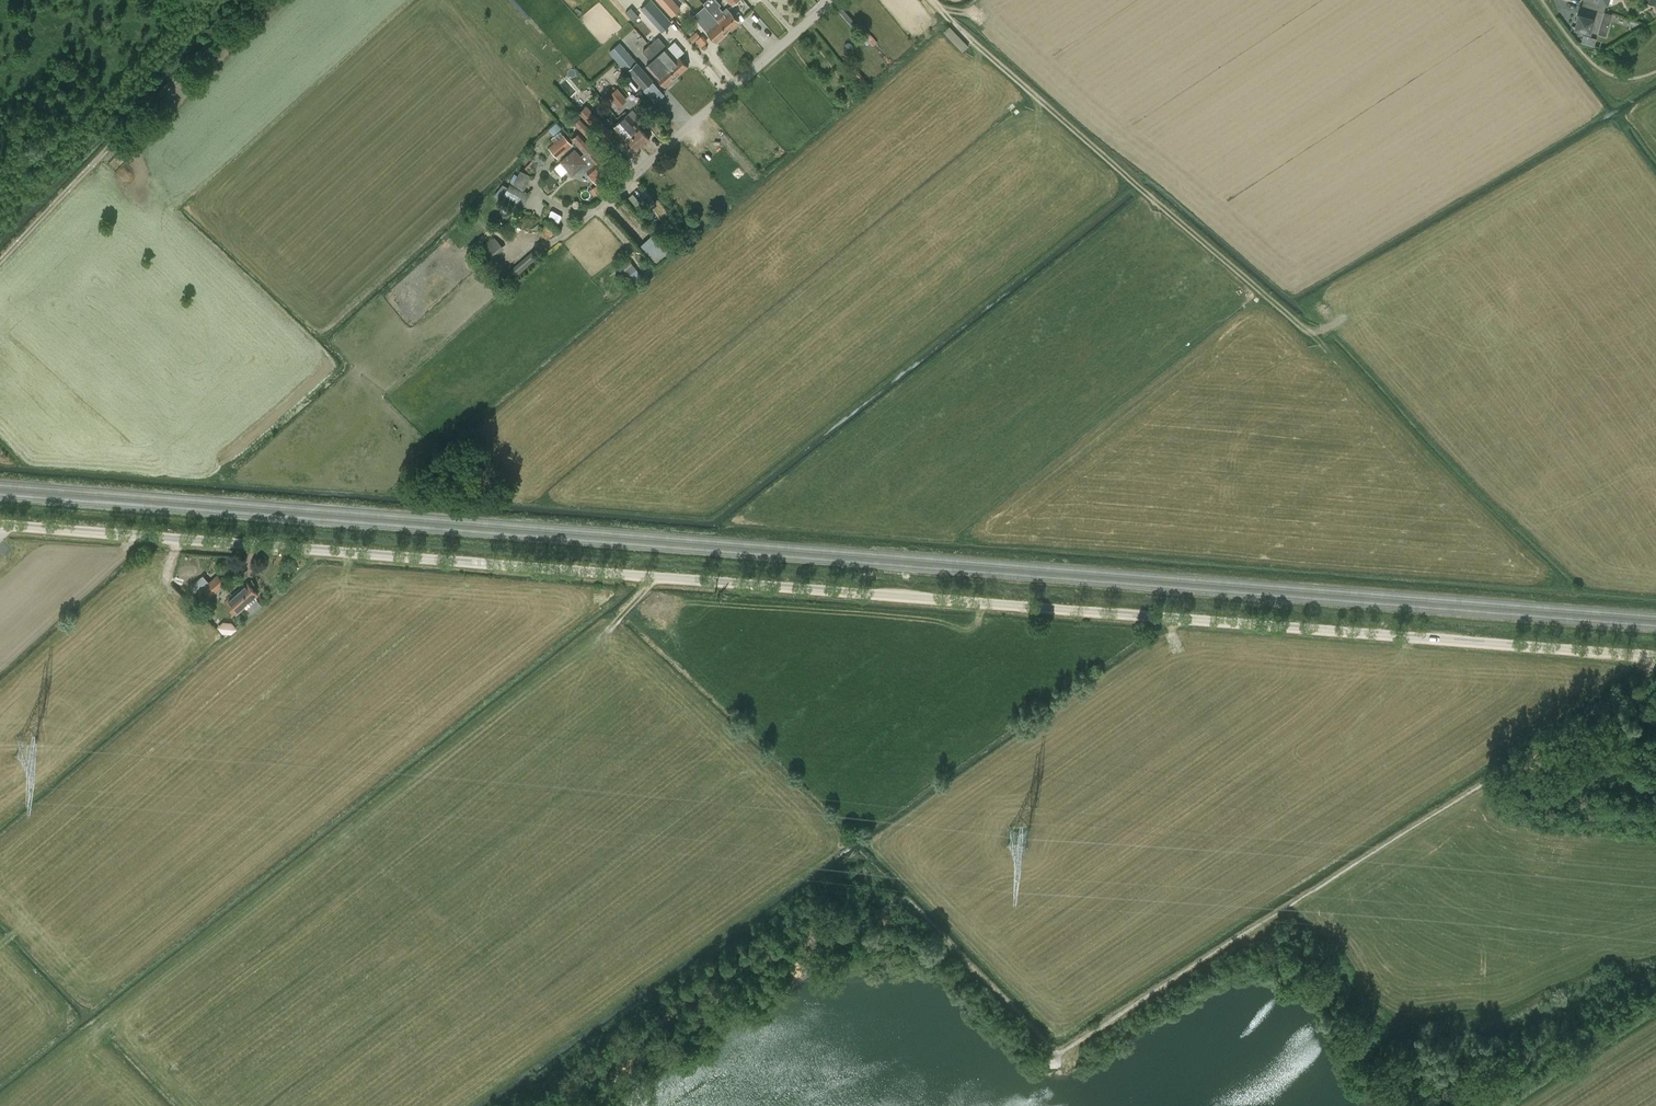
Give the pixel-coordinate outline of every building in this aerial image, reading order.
[(715,17),(728,32),(739,21),(727,7),(723,10),(719,6),(721,4),(718,0),(706,0),(703,3),(713,15),(715,17)] [(1584,6),(1593,8),(1604,11),(1606,3),(1607,3),(1608,0),(1586,0),(1584,6)] [(646,13),(654,23),(664,14),(655,4),(646,13)] [(672,16),(679,10),(674,4),(667,10),(672,16)] [(1604,11),(1593,8),(1584,6),(1582,14),(1579,13),(1575,27),(1597,33),(1604,11)] [(728,32),(715,17),(708,24),(712,27),(707,32),(716,42),(728,32)] [(964,51),(971,45),(952,26),(945,32),(964,51)] [(698,30),(691,36),(703,49),(710,43),(698,30)] [(1585,34),(1583,42),(1596,46),(1598,37),(1585,34)] [(650,44),(649,45),(664,62),(677,76),(688,66),(679,56),(684,52),(675,41),(668,48),(658,37),(650,44)] [(649,45),(643,51),(651,61),(646,65),(665,87),(677,76),(664,62),(649,45)] [(636,61),(627,69),(644,88),(653,80),(636,61)] [(854,77),(862,86),(867,81),(860,73),(854,77)] [(609,95),(608,95),(618,107),(627,100),(617,88),(609,95)] [(592,111),(587,106),(579,112),(584,118),(592,111)] [(621,120),(643,145),(650,139),(628,114),(621,120)] [(588,137),(594,131),(580,117),(574,123),(588,137)] [(621,120),(612,127),(635,152),(643,145),(621,120)] [(604,124),(596,131),(608,144),(619,135),(612,127),(610,130),(604,124)] [(580,131),(572,137),(575,140),(574,141),(584,152),(585,151),(607,177),(614,170),(580,131)] [(558,139),(549,147),(558,157),(572,144),(563,134),(563,135),(558,139)] [(574,148),(560,160),(572,175),(575,172),(578,170),(579,171),(585,172),(587,170),(598,184),(607,177),(585,151),(584,152),(580,155),(574,148)] [(523,188),(532,173),(521,166),(510,184),(505,181),(498,193),(523,208),(532,194),(523,188)] [(598,184),(590,190),(594,195),(602,190),(598,184)] [(559,223),(563,214),(553,208),(548,218),(559,223)] [(486,241),(494,253),(504,246),(495,234),(486,241)] [(511,268),(518,276),(540,257),(534,249),(511,268)] [(628,275),(638,266),(628,256),(618,265),(628,275)] [(218,574),(202,588),(210,597),(226,583),(218,574)] [(225,602),(236,614),(258,595),(247,582),(225,602)] [(231,634),(235,630),(236,629),(232,626),(229,628),(225,628),(222,624),(218,628),(222,633),(231,634)]
